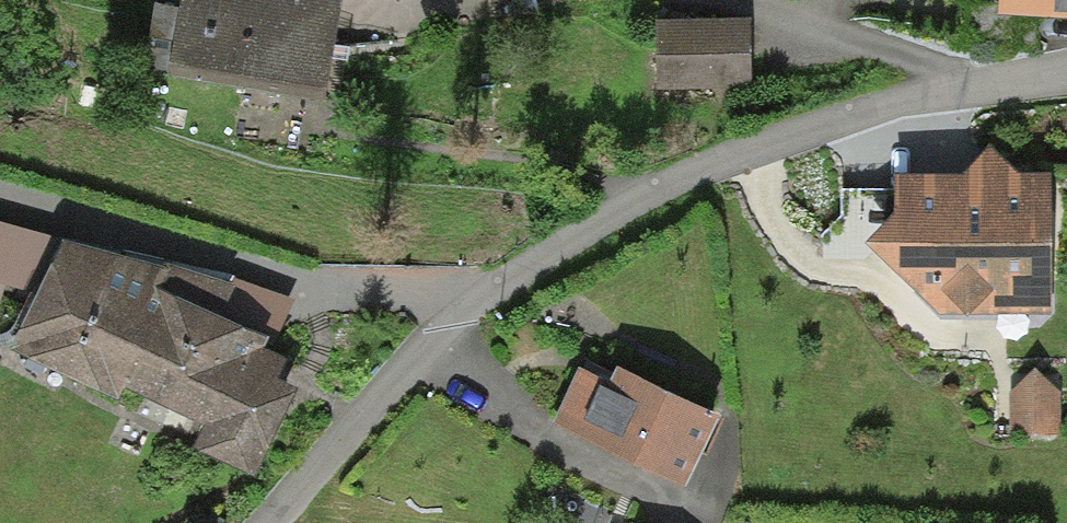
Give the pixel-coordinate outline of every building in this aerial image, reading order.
[(320,0),(184,0),(170,75),(265,92),(323,102),(341,4),(337,3),(320,0)] [(1000,4),(999,17),(1036,19),(1066,20),(1066,0),(1000,0),(1000,4)] [(750,20),(654,22),(655,85),(751,83),(750,20)] [(963,179),(893,179),(894,219),(865,248),(939,316),(1052,317),(1052,176),(1019,177),(990,150),(963,179)] [(0,226),(0,308),(6,288),(36,297),(61,244),(0,226)] [(162,271),(61,244),(36,297),(9,354),(112,411),(127,391),(202,431),(189,450),(254,480),(298,394),(277,384),(284,365),(262,353),(268,343),(235,329),(218,321),(232,287),(165,265),(162,271)] [(234,280),(232,287),(218,321),(235,329),(268,343),(273,346),(294,303),(234,280)] [(607,385),(580,372),(553,428),(685,490),(719,420),(614,370),(610,380),(607,385)] [(1011,439),(1058,439),(1059,394),(1034,373),(1011,395),(1011,439)]
